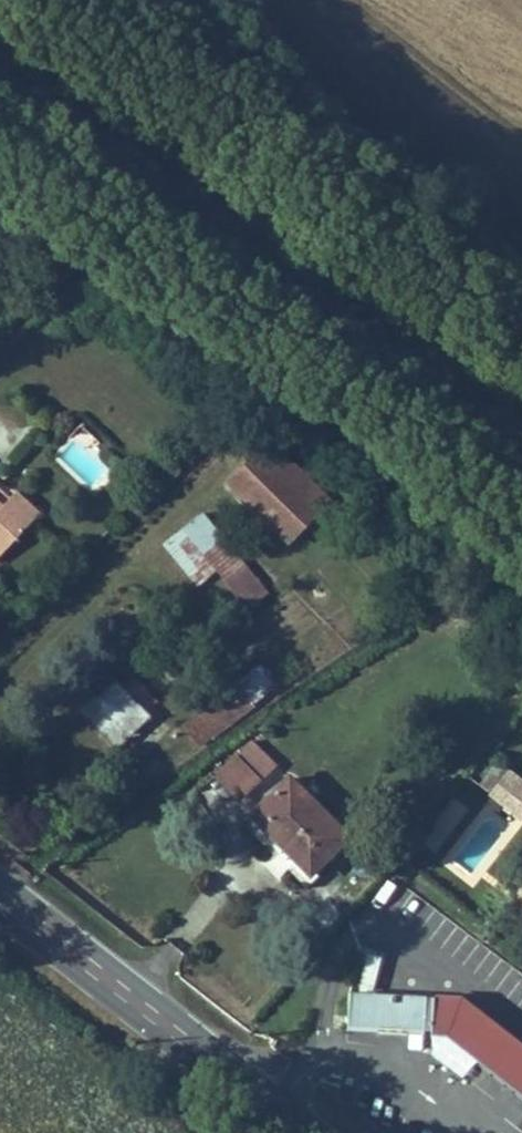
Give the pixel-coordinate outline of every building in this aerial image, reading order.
[(287,412),(255,454),(320,505),(352,463),(287,412)] [(50,495),(24,469),(15,479),(0,465),(0,520),(14,533),(50,495)] [(161,544),(195,588),(215,572),(246,611),(268,594),(203,511),(161,544)] [(101,618),(72,653),(95,672),(122,695),(151,660),(101,618)] [(256,663),(237,688),(258,703),(276,678),(256,663)] [(196,751),(252,711),(234,686),(178,725),(196,751)] [(211,780),(238,806),(276,767),(249,740),(211,780)] [(382,793),(319,744),(291,781),(318,802),(354,830),(382,793)] [(505,791),(521,804),(521,781),(516,776),(505,791)] [(242,822),(307,884),(349,840),(284,778),(242,822)] [(386,960),(384,995),(459,999),(461,965),(386,960)]
